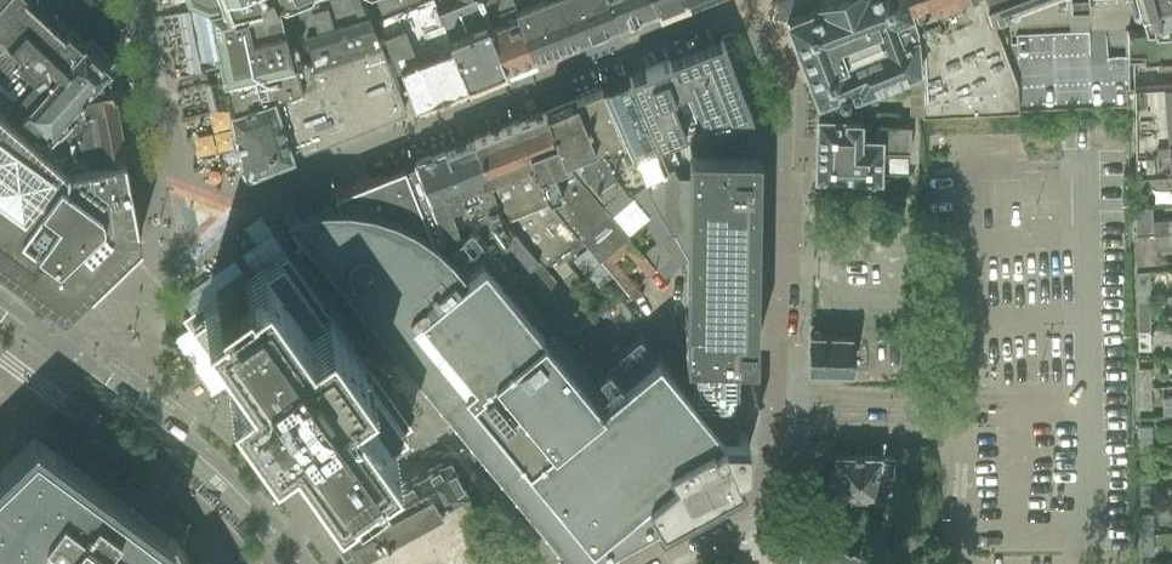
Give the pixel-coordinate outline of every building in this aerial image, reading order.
[(16,114),(82,38),(81,38),(56,15),(52,11),(40,0),(0,0),(0,100),(16,114)] [(207,3),(208,6),(189,10),(199,61),(218,57),(222,78),(227,78),(297,61),(377,36),(363,0),(196,0),(207,3)] [(466,83),(449,38),(439,13),(434,0),(427,0),(378,19),(397,67),(399,66),(414,103),(466,83)] [(503,69),(476,0),(471,0),(439,13),(449,38),(466,83),(503,69)] [(515,0),(476,0),(503,69),(537,56),(515,0)] [(537,56),(579,39),(618,24),(608,0),(515,0),(537,56)] [(618,24),(654,10),(650,0),(608,0),(618,24)] [(654,10),(679,0),(650,0),(654,10)] [(818,100),(857,89),(919,65),(918,22),(908,0),(822,0),(818,2),(819,6),(786,18),(817,99),(818,98),(818,100)] [(918,22),(919,65),(922,115),(1018,111),(1017,83),(991,15),(985,0),(908,0),(918,22)] [(991,15),(1010,9),(1008,0),(985,0),(991,15)] [(1066,17),(1085,16),(1085,0),(1066,0),(1066,17)] [(1138,7),(1141,17),(1145,29),(1171,27),(1171,0),(1163,0),(1138,7)] [(1127,59),(1171,56),(1171,27),(1145,29),(1127,31),(1127,59)] [(16,114),(41,136),(107,64),(107,62),(82,38),(16,114)] [(628,75),(629,78),(658,142),(697,126),(751,114),(722,38),(628,75)] [(302,82),(229,106),(229,108),(229,111),(234,128),(233,128),(237,146),(238,146),(241,159),(241,162),(242,164),(243,165),(244,166),(245,167),(246,167),(249,167),(252,167),(255,166),(266,161),(277,157),(289,153),(291,152),(405,107),(380,42),(308,66),(314,80),(302,83),(302,82)] [(1132,89),(1171,86),(1171,56),(1127,59),(1127,89),(1132,89)] [(229,105),(229,106),(302,82),(297,61),(227,78),(222,78),(208,82),(215,109),(229,105)] [(123,150),(107,64),(41,136),(69,160),(123,150)] [(629,78),(603,89),(619,130),(643,180),(643,181),(643,182),(671,232),(672,232),(688,260),(687,310),(684,310),(684,353),(692,354),(729,354),(737,354),(748,355),(754,355),(754,311),(755,168),(755,145),(753,145),(748,145),(740,145),(687,144),(687,147),(687,169),(687,175),(672,175),(671,167),(673,166),(673,165),(668,168),(658,142),(629,78)] [(601,86),(574,96),(592,139),(619,177),(628,187),(643,180),(619,130),(603,89),(601,86)] [(1134,88),(1134,117),(1171,114),(1171,86),(1134,88)] [(909,153),(910,125),(895,124),(895,122),(889,122),(889,124),(873,123),(873,127),(860,127),(861,98),(857,89),(818,100),(818,116),(817,116),(815,175),(849,176),(848,190),(873,191),(874,177),(878,177),(879,152),(909,153)] [(574,96),(544,108),(565,161),(603,205),(628,187),(619,177),(592,139),(574,96)] [(64,310),(140,236),(124,150),(123,150),(69,160),(41,136),(16,114),(0,100),(0,263),(64,310)] [(603,205),(565,161),(544,108),(517,119),(548,198),(577,234),(597,257),(627,233),(603,205)] [(1134,117),(1135,176),(1137,176),(1149,175),(1171,173),(1171,114),(1134,117)] [(517,119),(444,148),(464,199),(473,227),(492,250),(559,329),(588,317),(543,263),(577,234),(548,198),(517,119)] [(687,169),(687,147),(677,147),(676,169),(687,169)] [(444,148),(413,160),(442,234),(456,228),(448,205),(464,199),(444,148)] [(888,156),(887,171),(907,171),(907,157),(888,156)] [(324,203),(308,225),(347,252),(345,256),(345,260),(345,264),(347,268),(349,271),(345,278),(381,320),(427,376),(580,561),(660,517),(660,518),(661,517),(647,493),(721,430),(691,394),(677,376),(657,352),(656,353),(612,389),(601,376),(595,369),(575,345),(563,355),(482,257),(459,277),(428,240),(442,234),(413,160),(381,173),(334,191),(335,194),(338,202),(324,203)] [(1149,175),(1150,188),(1171,187),(1171,173),(1149,175)] [(1153,232),(1171,231),(1171,217),(1152,219),(1153,232)] [(449,250),(461,265),(485,245),(472,230),(449,250)] [(1153,232),(1154,246),(1171,245),(1171,231),(1153,232)] [(365,374),(370,370),(289,256),(283,261),(281,258),(278,260),(278,259),(266,267),(260,259),(249,266),(252,271),(248,275),(247,273),(188,314),(186,326),(207,355),(214,350),(215,352),(208,357),(225,380),(232,375),(233,377),(226,382),(247,411),(270,443),(275,439),(316,495),(331,485),(335,490),(352,478),(355,481),(380,463),(378,459),(394,448),(390,442),(406,431),(365,374)] [(1149,271),(1136,272),(1137,292),(1149,292),(1149,271)] [(1137,309),(1138,329),(1149,328),(1149,309),(1137,309)] [(1149,328),(1138,329),(1138,349),(1150,349),(1149,328)] [(810,334),(809,370),(809,371),(812,371),(812,370),(851,371),(852,335),(813,334),(813,332),(810,332),(810,334)] [(1138,369),(1139,388),(1150,388),(1150,368),(1138,369)] [(1150,388),(1139,388),(1139,409),(1151,409),(1150,388)] [(1161,396),(1162,415),(1171,414),(1171,396),(1161,396)] [(1151,426),(1139,426),(1139,447),(1152,447),(1151,426)] [(647,493),(661,517),(739,474),(736,466),(743,463),(746,463),(746,431),(745,431),(736,431),(721,430),(647,493)] [(33,431),(0,462),(0,541),(9,550),(26,563),(152,563),(174,535),(33,431)] [(886,498),(884,446),(838,448),(840,500),(886,498)] [(1139,447),(1139,475),(1153,474),(1152,447),(1139,447)] [(376,499),(351,513),(330,524),(349,558),(394,533),(467,493),(449,458),(420,474),(421,476),(376,500),(376,499)] [(1152,483),(1139,484),(1139,505),(1152,505),(1152,483)] [(1141,514),(1141,533),(1154,533),(1153,514),(1141,514)] [(807,544),(824,551),(818,563),(897,563),(900,557),(818,521),(807,544)] [(1154,533),(1141,533),(1141,555),(1154,555),(1154,533)] [(152,563),(190,563),(174,535),(152,563)] [(9,550),(0,541),(0,563),(26,563),(9,550)]
